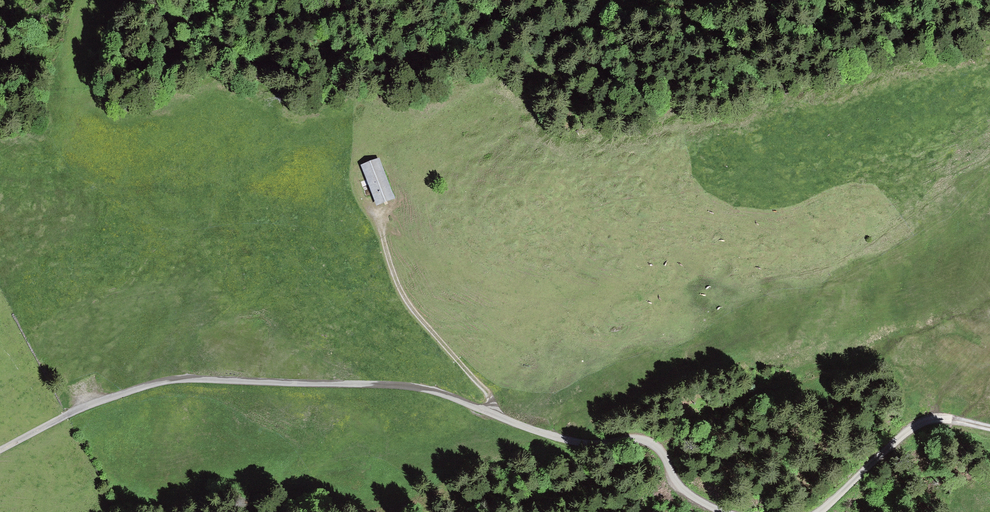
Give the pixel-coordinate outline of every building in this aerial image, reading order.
[(379,157),(361,164),(377,206),(395,199),(379,157)]
